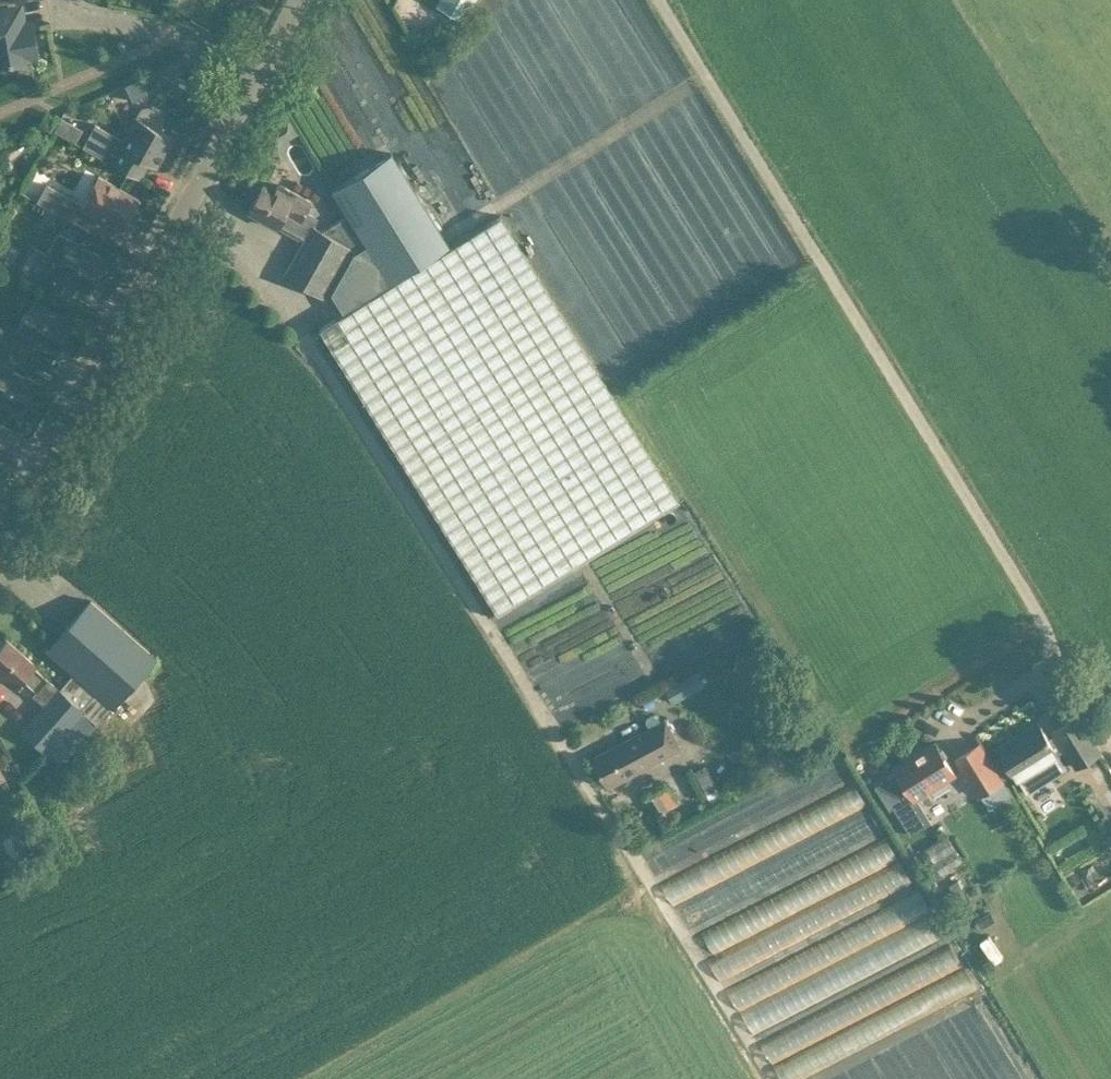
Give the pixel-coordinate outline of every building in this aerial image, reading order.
[(437,5),(463,20),(475,0),(440,0),(437,5)] [(28,59),(27,55),(36,54),(37,53),(36,52),(33,37),(27,33),(19,34),(18,25),(20,21),(19,11),(15,8),(0,10),(0,69),(10,67),(9,62),(28,59)] [(153,72),(137,79),(142,91),(158,84),(153,72)] [(642,370),(816,272),(713,90),(636,134),(667,189),(644,203),(624,168),(638,160),(628,144),(562,181),(581,214),(583,217),(562,229),(642,370)] [(156,166),(173,136),(158,128),(163,119),(161,113),(147,106),(142,107),(136,118),(141,121),(129,142),(97,124),(84,146),(139,178),(148,163),(156,166)] [(45,112),(39,122),(50,128),(56,118),(45,112)] [(288,116),(264,130),(274,147),(298,133),(288,116)] [(83,129),(61,117),(54,131),(76,142),(83,129)] [(284,274),(303,285),(326,298),(330,290),(342,310),(448,243),(391,152),(331,188),(347,214),(322,230),(313,225),(318,217),(306,210),(309,204),(294,196),(296,192),(279,183),(273,193),(261,187),(248,210),(277,226),(278,225),(304,239),(284,274)] [(100,216),(103,218),(122,228),(139,197),(120,187),(99,175),(82,206),(100,216)] [(80,201),(47,183),(37,201),(70,219),(80,201)] [(496,614),(679,500),(500,213),(318,326),(496,614)] [(31,245),(17,270),(33,278),(34,277),(46,284),(48,285),(50,286),(69,297),(77,282),(89,288),(106,258),(87,247),(78,242),(68,237),(68,238),(58,233),(47,253),(31,245)] [(0,250),(0,257),(10,262),(17,250),(4,243),(0,250)] [(35,358),(43,343),(55,350),(71,319),(53,309),(33,298),(17,328),(7,322),(0,335),(0,339),(35,358)] [(0,339),(0,399),(21,411),(38,380),(26,374),(35,358),(0,339)] [(107,614),(90,599),(47,649),(74,672),(59,688),(33,665),(35,663),(6,638),(0,645),(0,673),(15,686),(17,682),(19,684),(23,679),(36,690),(32,694),(44,705),(22,730),(39,745),(61,765),(156,657),(107,614)] [(697,669),(666,686),(674,701),(705,684),(697,669)] [(1081,712),(1054,728),(1057,733),(1066,748),(1077,767),(1104,751),(1096,739),(1081,712)] [(647,720),(651,727),(599,755),(613,783),(681,747),(666,719),(661,722),(658,715),(655,714),(648,717),(647,720)] [(1039,719),(997,745),(1002,752),(1014,771),(1019,780),(1020,779),(1026,788),(1049,774),(1051,778),(1067,768),(1059,755),(1060,754),(1059,752),(1050,737),(1039,719)] [(894,765),(916,800),(958,774),(937,739),(894,765)] [(982,740),(956,756),(981,795),(982,794),(1005,780),(1006,779),(1005,777),(993,757),(982,740)] [(1002,752),(993,757),(1005,777),(1014,771),(1002,752)] [(708,767),(697,772),(708,794),(719,788),(708,767)] [(1005,780),(982,794),(991,808),(1014,794),(1005,780)] [(668,788),(648,799),(657,815),(677,804),(668,788)] [(22,859),(43,847),(33,829),(12,840),(22,859)] [(933,900),(736,986),(745,1008),(942,922),(933,900)] [(963,952),(850,1004),(859,1023),(971,971),(963,952)]
